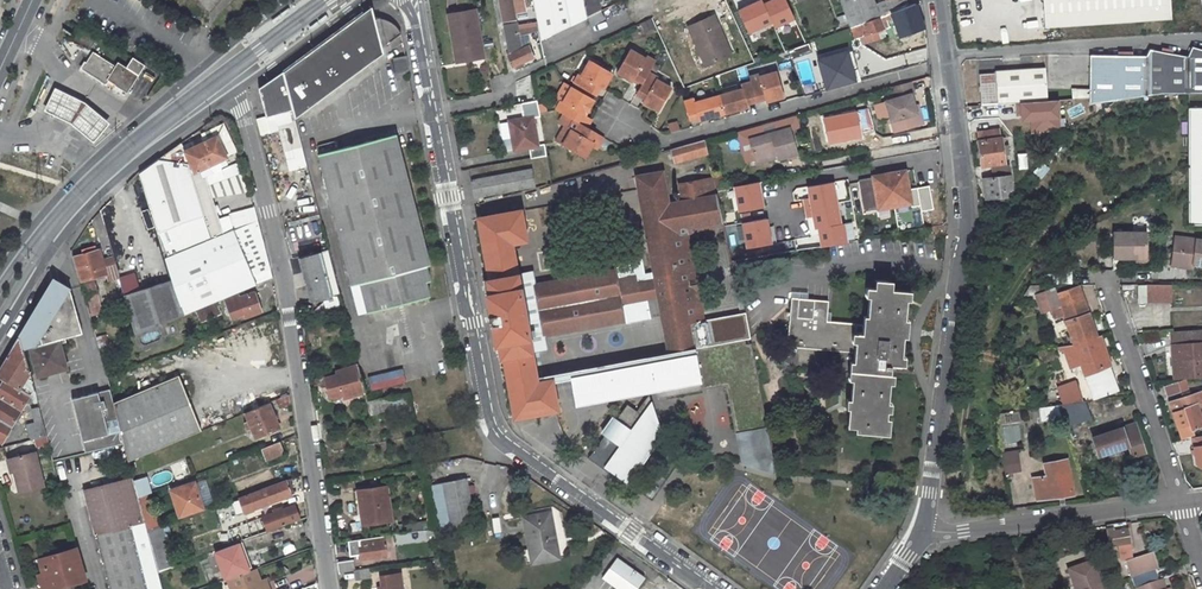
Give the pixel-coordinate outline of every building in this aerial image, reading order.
[(523,0),(498,0),(502,23),(514,20),(513,14),(526,12),(523,0)] [(582,0),(548,0),(551,12),(536,15),(537,23),(538,30),(541,41),(586,19),(582,0)] [(586,19),(588,18),(601,12),(598,0),(582,0),(586,19)] [(799,18),(791,0),(768,0),(767,0),(758,0),(737,10),(748,34),(775,22),(778,27),(799,18)] [(908,6),(906,0),(887,0),(887,1),(876,5),(874,0),(841,0),(852,27),(855,26),(908,6)] [(1044,28),(1170,20),(1169,0),(1043,0),(1044,28)] [(923,28),(914,4),(908,6),(855,26),(860,37),(883,28),(882,23),(894,19),(900,37),(923,28)] [(363,10),(282,73),(293,113),(381,48),(399,34),(398,27),(390,21),(383,17),(375,16),(373,16),(371,5),(363,10)] [(448,13),(457,61),(470,58),(468,47),(479,45),(473,9),(448,13)] [(604,19),(601,12),(588,18),(591,26),(604,19)] [(713,17),(688,28),(705,67),(727,59),(714,30),(718,28),(713,17)] [(513,68),(535,57),(533,53),(529,47),(520,51),(517,34),(515,27),(515,23),(503,25),(509,56),(507,57),(513,68)] [(517,34),(538,30),(537,23),(515,27),(517,34)] [(731,57),(718,28),(714,30),(727,59),(731,57)] [(294,119),(382,53),(381,48),(293,113),(294,119)] [(1201,89),(1201,51),(1192,48),(1189,58),(1151,50),(1147,57),(1091,56),(1090,105),(1107,102),(1123,96),(1138,92),(1157,89),(1174,88),(1190,88),(1201,89)] [(80,68),(103,83),(105,80),(126,93),(137,75),(116,61),(113,66),(91,51),(80,68)] [(629,51),(618,72),(632,82),(634,79),(642,84),(648,74),(654,62),(645,57),(643,60),(629,51)] [(407,72),(404,57),(399,58),(399,61),(392,62),(395,74),(407,72)] [(611,73),(589,62),(581,76),(578,75),(573,83),(596,96),(600,88),(603,89),(611,73)] [(863,68),(867,79),(888,73),(885,62),(863,68)] [(1046,102),(1047,102),(1045,69),(996,72),(995,74),(979,75),(981,106),(997,105),(1046,102)] [(285,151),(302,148),(294,119),(293,113),(282,73),(282,70),(258,88),(269,133),(280,130),(285,151)] [(396,80),(407,72),(395,74),(396,80)] [(642,84),(636,95),(644,100),(642,102),(657,111),(669,89),(655,80),(656,78),(648,74),(642,84)] [(767,101),(784,96),(778,75),(761,80),(760,77),(750,80),(751,83),(757,101),(766,98),(767,101)] [(886,102),(896,133),(921,125),(916,107),(912,96),(915,95),(911,82),(890,88),(894,99),(886,102)] [(724,114),(748,107),(747,104),(757,101),(751,83),(741,86),(743,90),(719,98),(724,114)] [(39,105),(45,109),(66,122),(90,141),(106,123),(80,101),(51,84),(39,105)] [(564,115),(577,122),(582,114),(585,115),(593,100),(572,88),(563,103),(561,101),(556,110),(564,115)] [(699,122),(724,114),(719,98),(695,105),(694,101),(684,103),(690,121),(698,119),(699,122)] [(1047,110),(1046,102),(997,105),(997,113),(1047,110)] [(924,124),(919,106),(916,107),(921,125),(924,124)] [(1190,108),(1189,225),(1201,225),(1201,108),(1190,108)] [(563,146),(584,158),(593,143),(591,141),(596,133),(577,122),(564,115),(559,123),(571,131),(563,146)] [(546,158),(544,145),(537,147),(533,119),(508,123),(509,124),(504,125),(507,140),(511,140),(513,152),(529,149),(531,161),(546,158)] [(670,131),(680,128),(678,120),(668,123),(670,131)] [(351,138),(358,136),(354,122),(347,124),(351,138)] [(789,129),(749,140),(752,151),(755,161),(777,156),(778,159),(778,160),(797,155),(789,129)] [(1002,147),(1001,143),(1005,142),(1005,138),(1001,138),(1000,130),(977,133),(979,141),(978,141),(978,148),(976,149),(977,160),(980,160),(981,166),(1005,164),(1004,156),(1008,156),(1007,146),(1002,147)] [(219,161),(226,157),(216,137),(184,152),(194,172),(199,170),(219,161)] [(430,267),(396,138),(319,156),(352,285),(360,284),(368,315),(424,301),(420,286),(430,283),(426,267),(430,267)] [(708,154),(705,140),(671,150),(675,163),(708,154)] [(179,142),(137,172),(182,314),(271,278),(267,263),(256,267),(248,269),(244,261),(243,258),(237,243),(254,236),(257,250),(263,249),(255,213),(249,215),(251,224),(223,235),(200,175),(199,170),(194,172),(184,152),(179,142)] [(752,151),(744,153),(747,164),(755,161),(752,151)] [(756,164),(778,159),(777,156),(755,161),(756,162),(756,164)] [(219,161),(199,170),(200,175),(221,165),(219,161)] [(238,165),(222,166),(224,193),(240,192),(238,165)] [(994,178),(983,180),(986,199),(1007,196),(1006,190),(1012,189),(1008,165),(993,167),(994,178)] [(472,180),(475,198),(534,188),(531,169),(472,180)] [(520,212),(478,220),(488,280),(486,281),(489,294),(486,295),(495,344),(497,343),(499,357),(503,356),(514,418),(557,410),(552,383),(571,379),(576,404),(654,389),(657,398),(666,396),(666,394),(701,388),(702,390),(701,381),(708,380),(708,382),(709,383),(710,384),(712,385),(714,386),(715,386),(717,386),(719,386),(721,384),(722,383),(723,382),(723,381),(723,380),(724,378),(723,377),(727,376),(728,385),(737,432),(768,426),(758,379),(752,352),(750,344),(743,346),(742,340),(749,339),(743,313),(706,322),(693,250),(685,251),(682,236),(690,235),(708,232),(707,225),(716,223),(723,222),(722,221),(719,203),(716,191),(713,179),(679,184),(681,192),(677,193),(674,191),(672,193),(672,197),(675,198),(677,196),(681,196),(682,202),(668,205),(662,172),(636,177),(655,280),(658,297),(668,352),(645,357),(536,377),(531,352),(547,349),(545,335),(624,321),(621,304),(641,300),(638,283),(636,277),(616,280),(615,270),(535,285),(533,272),(516,275),(510,243),(525,240),(520,212)] [(859,181),(865,211),(911,203),(905,172),(872,177),(873,179),(859,181)] [(721,174),(713,175),(713,179),(716,191),(725,189),(721,174)] [(849,241),(839,179),(809,184),(811,196),(804,197),(808,218),(817,216),(821,245),(849,241)] [(931,184),(918,187),(922,211),(936,208),(931,184)] [(776,222),(771,193),(747,198),(747,199),(739,200),(741,212),(750,211),(756,244),(779,240),(776,222)] [(719,203),(722,221),(734,219),(732,210),(736,209),(734,200),(719,203)] [(111,243),(130,238),(125,217),(106,223),(111,243)] [(708,232),(717,231),(716,223),(707,225),(708,232)] [(931,227),(924,228),(926,241),(934,239),(931,227)] [(1146,232),(1112,233),(1113,258),(1129,258),(1147,258),(1146,232)] [(693,250),(690,235),(682,236),(685,251),(693,250)] [(1201,266),(1201,240),(1176,237),(1172,262),(1194,265),(1201,266)] [(99,250),(72,257),(79,281),(105,274),(99,250)] [(339,293),(328,250),(301,257),(312,300),(339,293)] [(249,259),(244,261),(248,269),(256,267),(253,258),(249,259)] [(43,296),(69,289),(68,287),(54,278),(43,296)] [(182,316),(182,314),(171,279),(124,297),(131,323),(137,335),(182,316)] [(655,280),(638,283),(641,300),(658,297),(655,280)] [(102,311),(94,282),(83,286),(91,315),(102,311)] [(883,293),(884,284),(873,283),(872,291),(883,293)] [(431,299),(427,284),(420,286),(424,301),(431,299)] [(1156,302),(1157,285),(1157,284),(1147,284),(1146,301),(1156,302)] [(1056,293),(1054,287),(1045,291),(1051,309),(1061,306),(1067,326),(1069,330),(1074,344),(1096,336),(1078,286),(1056,293)] [(19,335),(22,348),(29,346),(36,375),(66,368),(59,343),(64,342),(63,338),(80,333),(69,289),(43,296),(19,335)] [(870,291),(864,329),(860,357),(850,355),(841,432),(878,437),(887,365),(895,366),(904,295),(883,293),(872,291),(870,291)] [(238,299),(245,317),(261,311),(254,293),(238,299)] [(338,298),(326,301),(328,309),(340,306),(338,298)] [(819,351),(823,324),(826,304),(789,300),(782,347),(819,351)] [(196,313),(200,323),(220,315),(215,305),(196,313)] [(860,357),(864,329),(823,324),(819,351),(850,355),(860,357)] [(22,348),(19,335),(0,366),(0,377),(4,379),(0,385),(0,441),(1,442),(29,394),(32,396),(34,404),(37,403),(22,348)] [(1173,379),(1201,377),(1201,344),(1199,344),(1199,335),(1171,336),(1173,379)] [(1096,336),(1074,344),(1062,346),(1069,365),(1080,362),(1093,399),(1120,390),(1115,376),(1110,377),(1096,336)] [(94,339),(96,345),(98,345),(100,349),(106,346),(102,337),(94,339)] [(345,391),(348,390),(347,386),(362,382),(358,366),(337,370),(338,375),(325,378),(330,399),(343,395),(346,395),(345,391)] [(369,376),(372,390),(407,382),(404,368),(369,376)] [(114,414),(182,386),(178,376),(111,403),(114,414)] [(701,381),(702,390),(726,385),(735,432),(741,463),(778,472),(772,443),(768,426),(737,432),(728,385),(727,376),(723,377),(724,378),(723,380),(723,381),(723,382),(722,383),(721,384),(719,386),(717,386),(715,386),(714,386),(712,385),(710,384),(709,383),(708,382),(708,380),(701,381)] [(347,386),(348,390),(345,391),(346,395),(343,395),(344,398),(365,393),(362,382),(347,386)] [(1056,406),(1080,398),(1075,382),(1051,391),(1056,406)] [(127,462),(140,456),(202,430),(182,386),(114,414),(127,462)] [(666,394),(666,396),(702,390),(701,388),(666,394)] [(1201,424),(1194,404),(1199,403),(1201,400),(1201,398),(1201,396),(1200,394),(1197,392),(1195,392),(1187,395),(1186,392),(1180,394),(1181,396),(1167,401),(1179,438),(1191,434),(1189,428),(1201,424)] [(366,399),(365,393),(344,398),(346,404),(366,399)] [(290,404),(289,394),(275,400),(278,409),(290,404)] [(650,403),(648,395),(640,406),(646,410),(650,403)] [(1056,406),(1064,428),(1091,418),(1085,402),(1056,406)] [(251,429),(255,438),(278,428),(268,403),(244,413),(248,422),(244,423),(247,431),(251,429)] [(626,405),(592,451),(598,455),(593,463),(606,473),(607,471),(625,484),(661,434),(650,403),(646,410),(640,406),(636,412),(626,405)] [(31,408),(34,421),(26,423),(30,438),(45,434),(38,407),(31,408)] [(1144,452),(1135,423),(1093,437),(1098,454),(1127,445),(1131,456),(1144,452)] [(1191,436),(1195,463),(1200,466),(1201,466),(1201,435),(1191,436)] [(261,449),(265,460),(281,454),(277,443),(261,449)] [(14,471),(20,493),(44,486),(35,451),(13,458),(16,470),(14,471)] [(598,455),(592,451),(587,459),(593,463),(598,455)] [(1000,456),(1001,465),(1003,474),(1017,472),(1014,454),(1000,456)] [(13,458),(7,460),(10,472),(14,471),(16,470),(13,458)] [(1036,499),(1071,495),(1069,476),(1066,459),(1053,461),(1056,477),(1046,478),(1046,476),(1035,477),(1037,490),(1034,491),(1036,499)] [(301,474),(284,481),(284,482),(233,502),(238,514),(304,490),(301,474)] [(132,481),(137,499),(147,494),(151,493),(146,477),(132,481)] [(466,479),(443,484),(448,506),(436,508),(441,531),(475,525),(466,479)] [(95,535),(130,525),(143,522),(137,499),(132,481),(132,480),(84,492),(95,535)] [(203,495),(201,489),(198,491),(195,482),(171,489),(178,515),(202,508),(199,496),(203,495)] [(358,489),(363,524),(393,519),(389,485),(358,489)] [(143,522),(146,532),(156,528),(147,494),(137,499),(143,522)] [(298,519),(294,506),(262,518),(263,521),(238,530),(239,534),(242,533),(245,541),(268,532),(267,530),(298,519)] [(502,510),(493,512),(496,535),(506,534),(502,510)] [(551,514),(524,519),(533,564),(559,559),(551,514)] [(1118,549),(1126,548),(1126,545),(1127,545),(1125,524),(1120,524),(1106,526),(1109,547),(1117,546),(1118,549)] [(109,588),(147,588),(130,525),(95,535),(109,588)] [(146,532),(151,552),(167,546),(162,526),(156,528),(146,532)] [(438,535),(436,527),(397,533),(399,541),(438,535)] [(361,557),(386,555),(383,535),(348,540),(350,551),(360,550),(361,557)] [(237,543),(247,571),(252,569),(242,542),(237,543)] [(247,571),(237,543),(215,552),(224,579),(226,579),(247,571)] [(167,546),(151,552),(157,573),(173,567),(167,546)] [(76,549),(67,551),(42,558),(46,572),(50,588),(55,588),(85,581),(76,549)] [(1131,577),(1158,567),(1153,553),(1126,562),(1131,577)] [(353,560),(338,562),(339,572),(354,569),(353,560)] [(607,580),(620,588),(641,588),(647,581),(620,561),(607,580)] [(1092,561),(1068,569),(1074,588),(1102,588),(1092,561)] [(354,569),(355,580),(372,578),(371,567),(354,569)] [(226,579),(230,588),(262,588),(259,581),(254,568),(252,569),(247,571),(226,579)] [(1048,571),(1032,576),(1035,584),(1051,578),(1048,571)] [(45,588),(50,588),(46,572),(41,573),(45,588)] [(399,575),(380,577),(381,587),(382,588),(401,588),(399,575)] [(265,579),(259,581),(262,588),(269,588),(265,579)] [(1161,580),(1136,588),(1164,588),(1161,580)]
